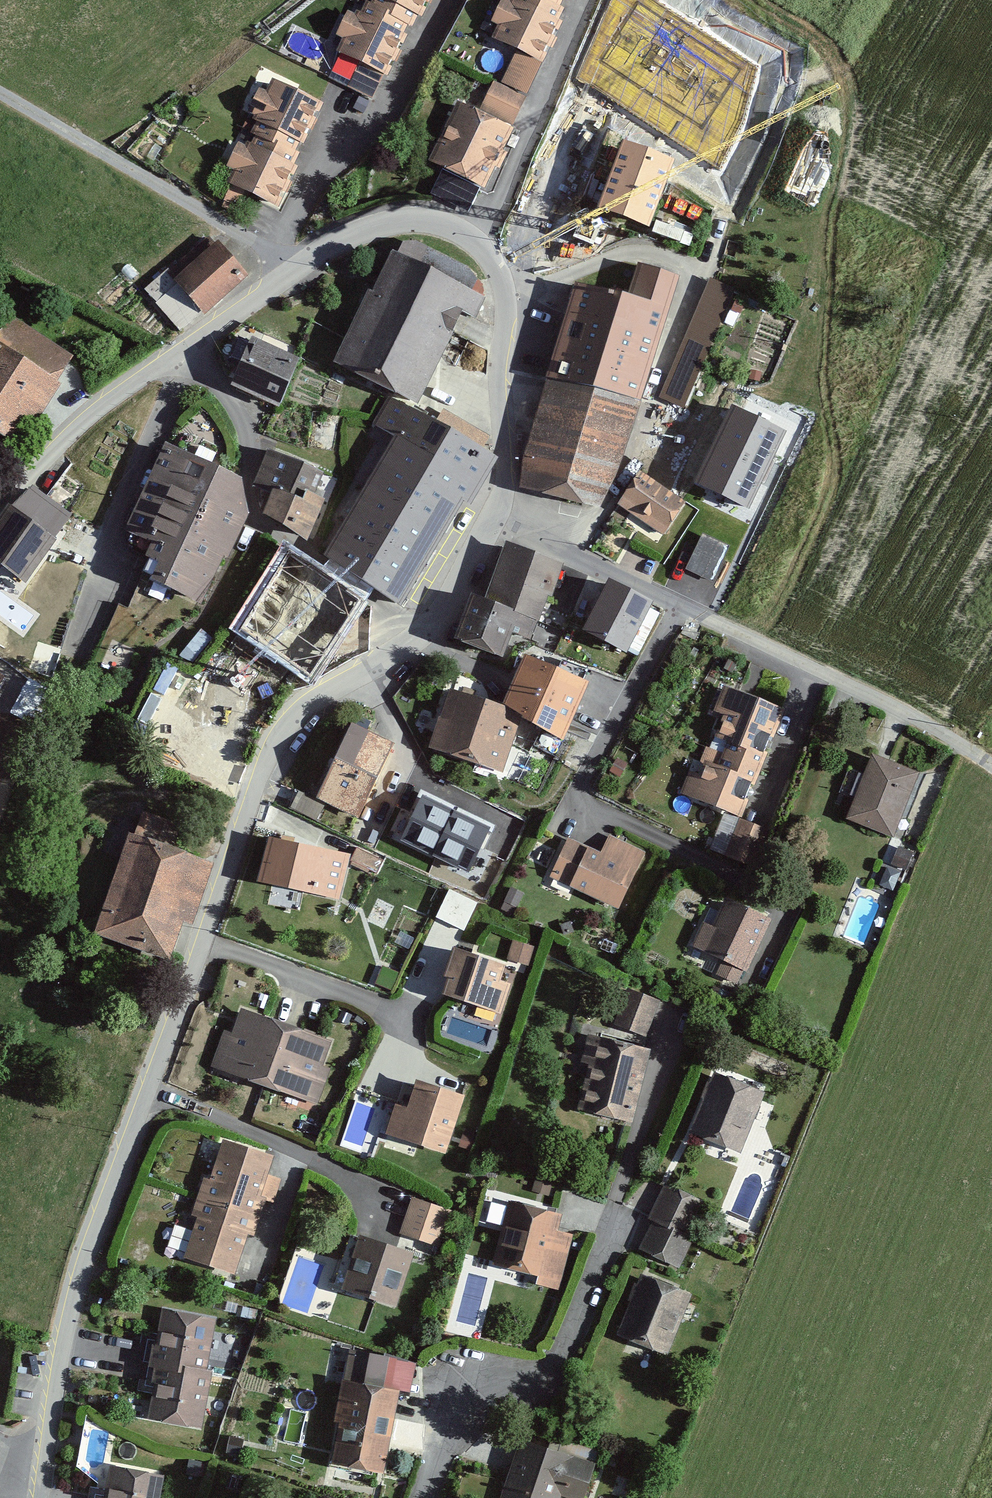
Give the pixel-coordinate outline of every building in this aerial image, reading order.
[(426,0),(363,0),(336,51),(360,63),(347,86),(370,99),(383,75),(386,76),(426,0)] [(529,95),(544,60),(569,0),(505,0),(489,38),(516,49),(501,83),(529,95)] [(654,0),(611,0),(578,77),(718,169),(744,122),(756,67),(654,0)] [(279,210),(326,101),(270,77),(223,186),(279,210)] [(525,96),(493,82),(480,113),(455,102),(427,163),(487,189),(514,128),(511,127),(525,96)] [(656,229),(680,159),(628,141),(604,211),(656,229)] [(178,333),(248,279),(214,234),(144,288),(178,333)] [(480,289),(394,247),(337,362),(424,404),(480,289)] [(631,308),(580,294),(521,485),(602,508),(616,472),(675,283),(644,271),(631,308)] [(683,406),(731,294),(711,286),(664,398),(683,406)] [(232,387),(280,409),(304,359),(256,336),(232,387)] [(63,379),(0,345),(0,430),(27,445),(63,379)] [(471,503),(494,464),(391,403),(378,425),(400,438),(327,560),(398,602),(461,497),(471,503)] [(786,430),(734,405),(697,483),(748,508),(786,430)] [(335,502),(319,493),(327,470),(270,448),(257,487),(276,495),(264,515),(313,542),(335,502)] [(165,591),(202,607),(224,556),(228,558),(245,519),(238,488),(169,458),(136,531),(164,543),(132,617),(124,613),(102,663),(128,674),(165,591)] [(618,503),(662,536),(686,505),(642,472),(618,503)] [(54,545),(49,542),(67,518),(32,493),(15,518),(10,515),(0,529),(0,567),(25,585),(54,545)] [(507,660),(516,637),(534,644),(564,563),(505,541),(485,594),(475,591),(456,640),(507,660)] [(369,599),(288,548),(237,629),(318,680),(369,599)] [(654,603),(606,581),(584,628),(632,650),(654,603)] [(46,658),(56,633),(34,625),(24,650),(46,658)] [(499,774),(520,716),(563,735),(586,683),(522,655),(501,702),(450,684),(427,749),(499,774)] [(741,819),(786,710),(724,685),(715,709),(727,715),(701,772),(690,770),(679,794),(741,819)] [(396,751),(352,729),(318,797),(363,819),(396,751)] [(892,838),(921,770),(875,751),(846,818),(892,838)] [(490,827),(421,795),(400,840),(468,872),(490,827)] [(753,866),(767,829),(722,812),(707,849),(753,866)] [(175,963),(216,863),(132,828),(90,928),(175,963)] [(261,882),(338,899),(349,852),(272,835),(261,882)] [(618,910),(643,851),(608,837),(601,854),(566,837),(547,875),(618,910)] [(903,870),(911,851),(897,845),(889,863),(903,870)] [(381,868),(383,853),(355,849),(353,864),(381,868)] [(476,902),(447,887),(433,915),(462,930),(476,902)] [(746,970),(769,918),(727,900),(716,927),(704,922),(693,948),(746,970)] [(530,961),(536,944),(515,938),(510,954),(530,961)] [(509,965),(453,948),(445,976),(451,978),(446,995),(501,1012),(510,983),(504,982),(509,965)] [(644,1038),(658,1001),(624,989),(611,1026),(644,1038)] [(210,1069),(315,1108),(329,1071),(321,1068),(332,1040),(242,1008),(233,1033),(225,1029),(210,1069)] [(634,1123),(651,1048),(589,1034),(583,1062),(590,1064),(585,1088),(595,1090),(590,1114),(634,1123)] [(741,1153),(766,1091),(716,1071),(691,1134),(741,1153)] [(385,1134),(446,1155),(467,1095),(419,1079),(409,1108),(396,1103),(385,1134)] [(274,1156),(224,1139),(184,1257),(235,1274),(274,1156)] [(706,1199),(665,1183),(639,1249),(679,1265),(706,1199)] [(562,1209),(509,1196),(492,1265),(561,1281),(572,1233),(557,1229),(562,1209)] [(437,1249),(449,1211),(410,1198),(397,1236),(437,1249)] [(340,1291),(400,1310),(418,1252),(358,1233),(340,1291)] [(668,1358),(693,1294),(638,1272),(613,1336),(668,1358)] [(218,1315),(161,1308),(148,1422),(205,1428),(218,1315)] [(330,1465),(388,1473),(398,1398),(411,1400),(417,1362),(350,1351),(345,1384),(342,1383),(330,1465)] [(571,1497),(588,1497),(598,1467),(575,1460),(577,1453),(519,1436),(500,1497),(563,1497),(564,1496),(571,1497)] [(164,1475),(109,1467),(105,1497),(161,1497),(164,1475)]
